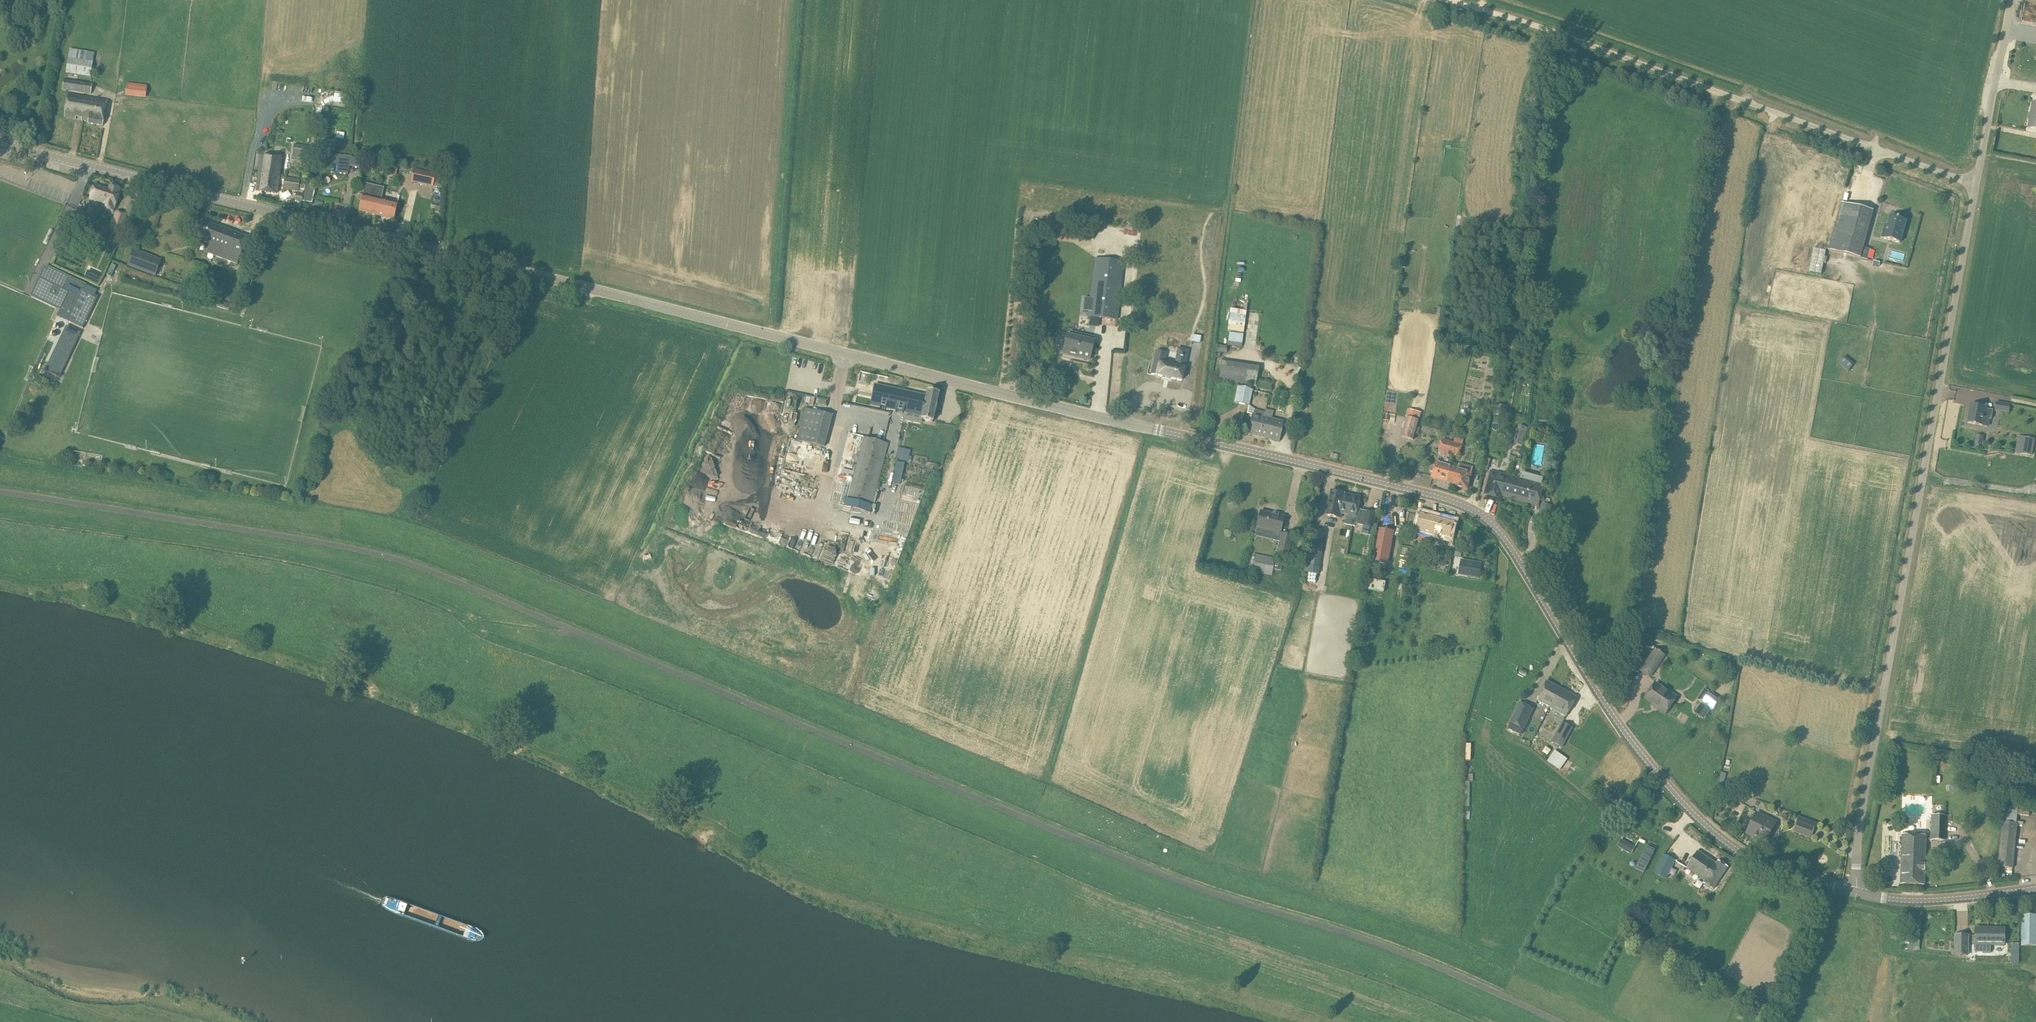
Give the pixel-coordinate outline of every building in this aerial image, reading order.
[(93,62),(68,58),(66,73),(91,77),(93,62)] [(92,84),(64,79),(63,90),(90,94),(92,84)] [(147,86),(127,83),(125,96),(146,98),(147,86)] [(322,100),(332,101),(331,106),(341,107),(342,92),(323,90),(322,100)] [(107,100),(68,94),(64,117),(88,121),(88,123),(103,126),(107,100)] [(2034,96),(2034,97),(2035,97),(2034,103),(2032,103),(2028,128),(2035,130),(2035,96),(2034,96)] [(321,110),(320,128),(326,129),(328,110),(321,110)] [(326,139),(316,137),(314,148),(324,150),(326,139)] [(311,147),(294,144),(292,157),(309,160),(311,147)] [(1775,150),(1773,155),(1788,159),(1790,154),(1775,150)] [(332,164),(338,164),(337,173),(348,174),(350,165),(352,157),(333,155),(332,164)] [(257,173),(278,176),(281,159),(260,156),(257,173)] [(430,173),(414,170),(411,183),(427,186),(430,173)] [(278,176),(257,173),(254,191),(275,194),(278,176)] [(299,181),(284,179),(283,188),(298,191),(299,181)] [(109,190),(94,185),(90,199),(104,204),(103,208),(114,211),(120,189),(110,186),(109,190)] [(316,187),(306,185),(302,202),(312,204),(316,187)] [(359,212),(376,216),(380,200),(377,199),(379,191),(365,188),(359,212)] [(380,200),(376,216),(393,220),(397,204),(380,200)] [(1873,211),(1842,202),(1829,250),(1860,258),(1873,211)] [(129,214),(117,210),(111,228),(123,233),(129,214)] [(1889,226),(1886,225),(1882,238),(1900,243),(1906,221),(1891,217),(1889,226)] [(247,238),(204,221),(197,239),(210,244),(207,253),(236,264),(247,238)] [(156,276),(162,261),(133,250),(128,265),(156,276)] [(1124,261),(1096,258),(1089,317),(1117,320),(1124,261)] [(87,285),(48,267),(41,282),(39,281),(37,286),(40,287),(37,294),(63,306),(58,316),(83,328),(84,328),(81,327),(84,321),(87,322),(98,297),(84,291),(87,285)] [(87,271),(84,278),(98,284),(101,277),(87,271)] [(1243,332),(1245,310),(1228,309),(1227,331),(1243,332)] [(1859,325),(1860,316),(1848,315),(1847,323),(1859,325)] [(81,333),(66,326),(45,371),(59,378),(81,333)] [(1512,343),(1513,330),(1504,328),(1502,342),(1512,343)] [(1241,347),(1243,335),(1229,333),(1227,346),(1241,347)] [(1094,342),(1067,336),(1063,351),(1069,352),(1068,354),(1089,359),(1094,342)] [(1193,336),(1191,342),(1199,344),(1201,337),(1193,336)] [(1217,345),(1216,352),(1227,353),(1227,346),(1217,345)] [(1164,365),(1166,354),(1156,352),(1151,375),(1181,381),(1186,359),(1176,356),(1174,367),(1164,365)] [(1218,360),(1215,379),(1256,385),(1259,366),(1218,360)] [(1548,369),(1532,368),(1531,383),(1544,383),(1544,376),(1548,376),(1548,369)] [(1258,388),(1272,390),(1273,382),(1259,380),(1258,388)] [(926,395),(878,385),(874,405),(922,415),(921,419),(933,421),(938,394),(927,391),(926,395)] [(1253,390),(1237,387),(1234,403),(1249,406),(1253,390)] [(1791,392),(1799,402),(1806,397),(1798,387),(1791,392)] [(2009,414),(2011,404),(1997,402),(1995,411),(2009,414)] [(1495,414),(1504,416),(1506,406),(1496,405),(1495,414)] [(1991,420),(1993,410),(1971,406),(1968,422),(1987,426),(1989,419),(1991,420)] [(799,438),(824,445),(831,413),(806,407),(799,438)] [(1247,434),(1266,439),(1269,431),(1262,429),(1265,418),(1263,417),(1264,412),(1254,410),(1253,414),(1252,414),(1247,434)] [(1410,410),(1408,417),(1402,437),(1414,441),(1416,434),(1419,435),(1421,428),(1418,427),(1420,421),(1422,413),(1410,410)] [(1283,422),(1265,418),(1262,429),(1269,431),(1266,439),(1278,441),(1283,422)] [(1532,454),(1533,435),(1521,434),(1520,453),(1532,454)] [(2033,456),(2035,439),(2019,436),(2016,453),(2033,456)] [(889,444),(864,437),(847,499),(872,506),(889,444)] [(1455,442),(1452,455),(1455,456),(1460,457),(1463,444),(1464,439),(1456,437),(1455,442)] [(1452,465),(1455,456),(1452,455),(1455,442),(1442,439),(1439,452),(1446,454),(1443,463),(1438,461),(1436,466),(1434,466),(1432,467),(1431,471),(1432,472),(1434,473),(1433,478),(1448,482),(1452,465)] [(896,462),(892,482),(901,484),(905,463),(896,462)] [(1459,467),(1452,465),(1448,482),(1455,484),(1455,487),(1468,490),(1474,468),(1460,465),(1459,467)] [(1503,496),(1502,496),(1508,474),(1492,469),(1485,495),(1502,499),(1503,496)] [(1503,496),(1538,506),(1545,483),(1508,474),(1502,496),(1503,496)] [(1339,513),(1348,515),(1351,501),(1344,500),(1345,494),(1331,491),(1326,515),(1338,517),(1339,513)] [(1351,501),(1348,515),(1347,517),(1357,520),(1361,498),(1345,494),(1344,500),(1351,501)] [(1235,498),(1227,501),(1230,509),(1238,506),(1235,498)] [(1549,505),(1543,504),(1539,517),(1547,520),(1552,506),(1549,505)] [(1374,529),(1377,513),(1366,510),(1363,526),(1374,529)] [(1279,534),(1284,518),(1260,512),(1256,528),(1274,533),(1272,540),(1279,541),(1276,553),(1288,556),(1293,535),(1281,532),(1281,534),(1279,534)] [(1422,513),(1415,538),(1431,543),(1433,534),(1449,539),(1454,522),(1422,513)] [(1373,561),(1389,564),(1395,531),(1379,528),(1373,561)] [(1323,554),(1326,532),(1312,530),(1308,552),(1323,554)] [(1275,558),(1256,554),(1252,572),(1272,576),(1273,570),(1281,571),(1282,563),(1274,562),(1275,558)] [(1479,577),(1481,563),(1462,560),(1459,574),(1479,577)] [(1640,671),(1651,678),(1666,655),(1655,648),(1640,671)] [(1550,707),(1560,688),(1547,681),(1537,700),(1550,707)] [(1656,682),(1645,699),(1652,704),(1651,705),(1665,715),(1677,697),(1656,682)] [(1560,688),(1550,707),(1549,708),(1566,717),(1577,698),(1560,688)] [(1702,702),(1695,712),(1704,719),(1712,708),(1702,702)] [(1533,709),(1520,703),(1508,729),(1521,735),(1533,709)] [(1573,728),(1562,722),(1552,742),(1563,747),(1573,728)] [(1465,743),(1464,760),(1472,760),(1473,743),(1465,743)] [(1555,751),(1548,762),(1560,771),(1568,760),(1555,751)] [(1716,794),(1736,801),(1739,794),(1719,787),(1716,794)] [(1757,812),(1747,833),(1766,843),(1777,822),(1757,812)] [(1930,840),(1945,841),(1946,815),(1931,815),(1930,840)] [(1817,823),(1799,817),(1794,832),(1812,838),(1817,823)] [(2012,869),(2017,824),(2003,822),(1999,867),(2012,869)] [(1903,835),(1901,884),(1924,885),(1926,836),(1903,835)] [(1636,848),(1622,839),(1617,847),(1632,855),(1636,848)] [(1647,847),(1636,870),(1644,874),(1655,851),(1647,847)] [(1714,889),(1728,867),(1718,861),(1717,864),(1699,852),(1688,869),(1706,880),(1704,883),(1714,889)] [(1668,876),(1675,861),(1664,855),(1656,870),(1668,876)] [(2022,915),(2022,946),(2035,946),(2035,916),(2022,915)] [(2005,928),(1976,928),(1976,944),(1990,944),(1990,953),(2000,953),(2000,944),(2005,945),(2005,928)] [(1968,955),(1968,935),(1955,935),(1955,955),(1968,955)] [(1920,941),(1909,941),(1909,944),(1905,944),(1905,950),(1920,950),(1920,941)] [(2010,945),(2010,964),(2019,964),(2019,945),(2010,945)]
